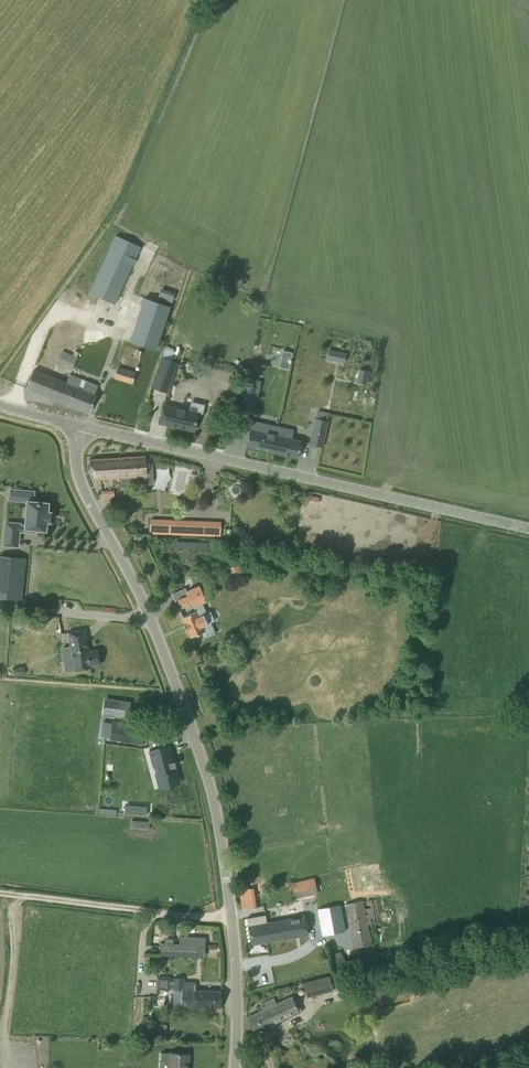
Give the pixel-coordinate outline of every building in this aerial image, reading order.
[(115,304),(141,246),(116,235),(90,293),(115,304)] [(145,297),(131,342),(156,349),(170,305),(145,297)] [(167,392),(178,362),(172,360),(176,351),(165,347),(152,387),(167,392)] [(72,369),(79,353),(74,351),(73,354),(62,350),(56,363),(72,369)] [(283,350),(281,357),(290,359),(292,352),(283,350)] [(340,351),(338,360),(345,362),(347,352),(340,351)] [(135,372),(118,367),(115,377),(132,383),(135,372)] [(89,412),(93,402),(99,386),(85,381),(83,388),(79,387),(82,379),(69,374),(66,382),(34,370),(31,378),(27,388),(89,412)] [(245,384),(239,407),(250,410),(256,387),(246,384),(245,384)] [(188,410),(164,404),(159,423),(194,430),(198,412),(197,412),(199,405),(189,403),(188,410)] [(327,421),(316,418),(310,443),(322,446),(327,421)] [(245,448),(271,453),(276,428),(243,420),(241,429),(249,431),(245,448)] [(276,428),(271,453),(297,458),(300,441),(297,440),(291,439),(293,431),(276,428)] [(145,455),(89,459),(95,479),(100,479),(112,478),(112,487),(131,486),(131,482),(130,477),(146,476),(146,471),(152,470),(151,459),(145,459),(145,455)] [(177,490),(188,492),(193,468),(178,465),(174,487),(177,488),(177,490)] [(104,489),(103,498),(118,498),(118,489),(104,489)] [(34,491),(21,490),(21,491),(20,500),(27,501),(25,525),(20,525),(20,523),(6,522),(3,545),(18,546),(19,529),(24,529),(24,531),(34,532),(35,529),(46,530),(46,521),(50,521),(50,511),(47,511),(48,502),(33,501),(34,491)] [(221,521),(150,518),(149,533),(220,536),(221,521)] [(0,555),(0,597),(21,599),(25,558),(0,555)] [(242,574),(238,564),(229,568),(233,578),(242,574)] [(215,633),(210,622),(207,623),(203,615),(207,613),(202,602),(206,600),(199,585),(186,591),(188,594),(177,599),(180,607),(191,602),(195,611),(182,617),(185,623),(184,624),(184,623),(183,624),(186,630),(187,630),(186,630),(187,629),(191,637),(204,631),(206,637),(215,633)] [(72,660),(70,660),(72,670),(91,667),(90,666),(100,664),(97,649),(87,651),(86,647),(87,647),(84,629),(68,632),(72,660)] [(108,698),(106,715),(109,716),(128,718),(129,710),(130,701),(108,698)] [(112,721),(109,739),(143,744),(145,725),(130,723),(112,721)] [(169,746),(150,751),(156,774),(159,773),(162,784),(178,780),(175,767),(176,767),(176,766),(174,766),(173,761),(174,761),(174,760),(173,761),(169,746)] [(125,804),(124,813),(146,815),(147,806),(125,804)] [(149,821),(131,820),(131,829),(148,830),(149,821)] [(314,878),(291,883),(295,898),(317,893),(317,892),(314,878)] [(256,907),(253,888),(240,889),(242,909),(256,907)] [(362,901),(345,904),(346,914),(350,930),(353,947),(372,943),(368,925),(371,924),(371,923),(375,922),(371,899),(362,901)] [(340,905),(317,909),(322,935),(345,931),(342,914),(340,905)] [(265,914),(247,918),(248,925),(250,944),(308,934),(305,915),(304,915),(304,916),(267,922),(265,914)] [(160,954),(204,956),(205,938),(179,936),(179,944),(161,943),(160,954)] [(329,976),(303,983),(306,996),(332,989),(330,981),(342,978),(341,973),(329,976)] [(173,1005),(209,1007),(220,1007),(221,991),(210,991),(182,989),(183,979),(174,978),(171,978),(171,976),(157,976),(157,989),(169,990),(170,986),(173,987),(173,990),(174,990),(173,1005)] [(263,1010),(248,1017),(254,1031),(254,1032),(293,1013),(294,1015),(300,1012),(301,1012),(297,1002),(294,1003),(291,997),(276,1004),(273,998),(260,1005),(263,1010)] [(188,1054),(177,1053),(169,1052),(168,1067),(187,1067),(188,1054)]
